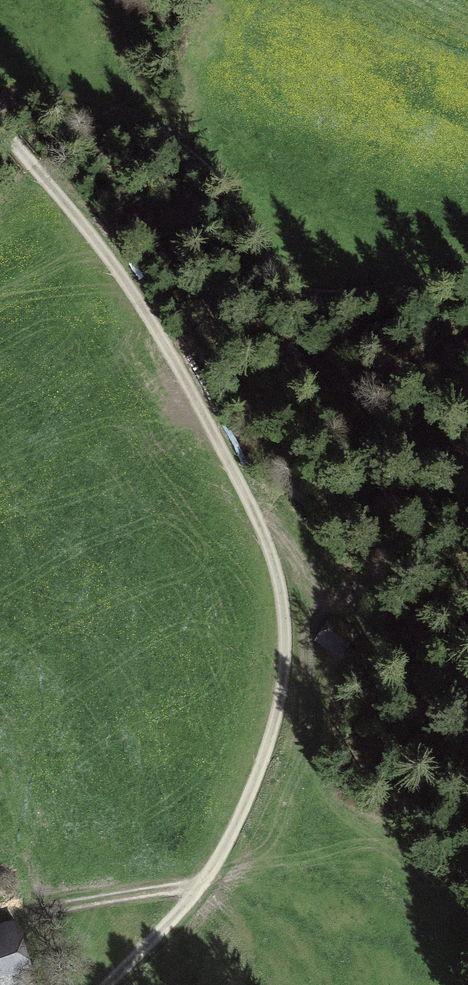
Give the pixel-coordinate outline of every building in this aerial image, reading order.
[(325,641),(344,654),(356,638),(337,624),(325,641)] [(16,922),(0,927),(0,984),(36,984),(16,922)]
